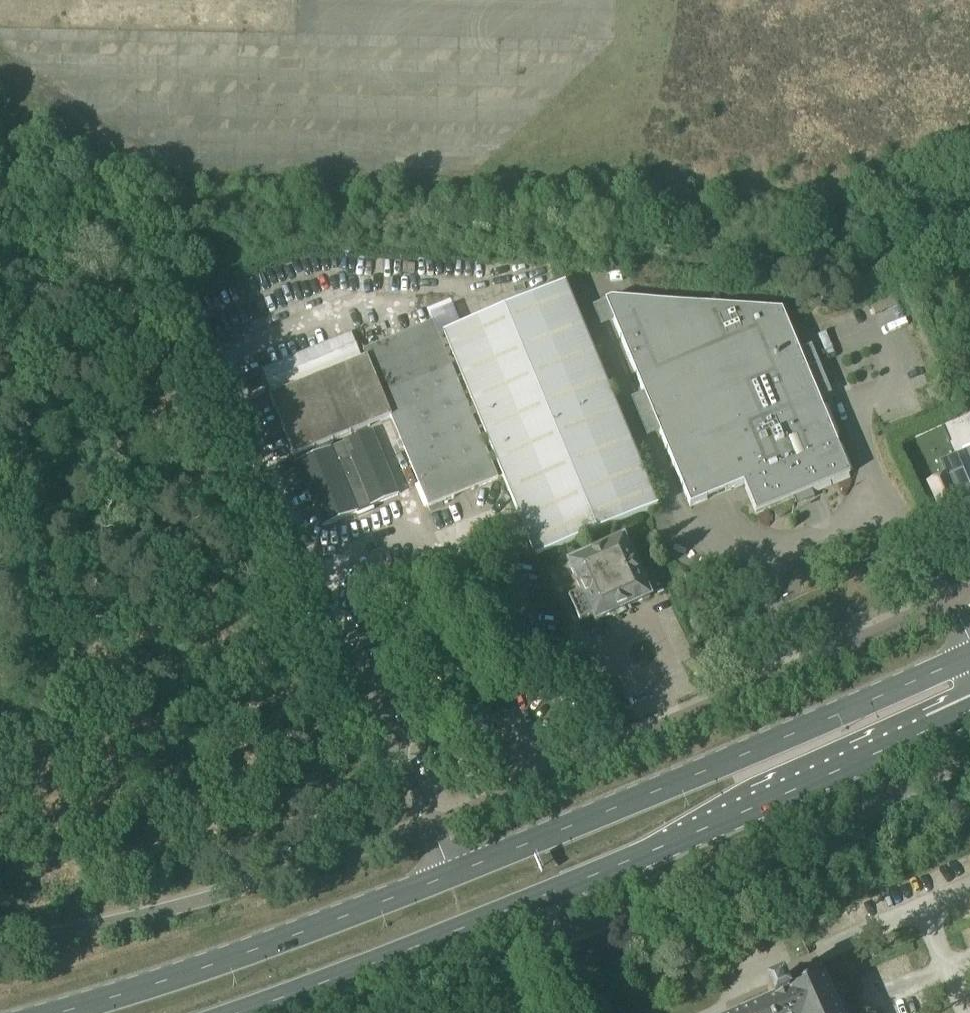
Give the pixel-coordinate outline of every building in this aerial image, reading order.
[(402,274),(414,274),(415,266),(403,265),(402,274)] [(565,286),(444,336),(535,559),(656,509),(565,286)] [(849,476),(798,352),(782,312),(612,301),(605,304),(689,507),(743,486),(755,515),(849,476)] [(878,303),(877,302),(870,305),(875,316),(882,313),(878,303)] [(362,353),(364,359),(269,398),(294,459),(390,419),(427,509),(497,480),(433,323),(362,353)] [(272,395),(361,358),(351,335),(262,372),(272,395)] [(933,388),(926,391),(930,400),(937,397),(933,388)] [(296,463),(323,527),(397,496),(371,432),(296,463)] [(969,486),(962,470),(945,477),(945,476),(928,483),(938,506),(955,499),(953,494),(958,492),(969,518),(969,486)] [(624,539),(569,564),(581,592),(569,597),(580,621),(592,616),(595,623),(651,599),(624,539)] [(840,998),(831,1002),(818,972),(817,972),(812,974),(793,982),(784,986),(783,985),(768,991),(771,996),(774,1004),(754,1012),(846,1012),(840,998)]
